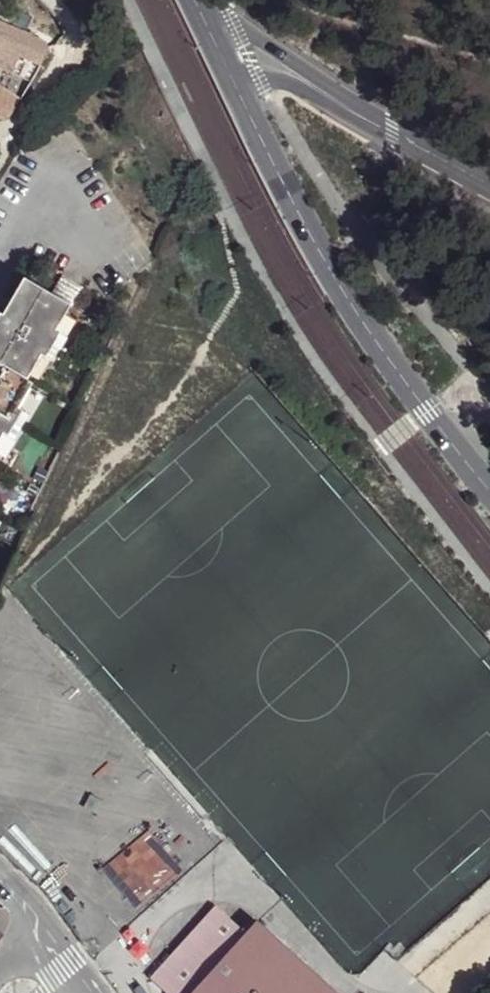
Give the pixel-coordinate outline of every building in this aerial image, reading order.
[(33,78),(42,62),(49,44),(46,40),(0,24),(0,66),(33,78)] [(59,279),(49,298),(65,308),(78,289),(59,279)] [(21,280),(0,314),(0,367),(23,381),(38,355),(52,332),(65,308),(49,298),(21,280)] [(57,336),(52,332),(38,355),(44,359),(57,336)] [(0,367),(0,434),(15,410),(30,385),(23,381),(0,367)] [(15,410),(0,434),(0,438),(5,439),(19,412),(15,410)] [(248,918),(238,930),(208,902),(142,976),(160,992),(328,992),(248,918)]
